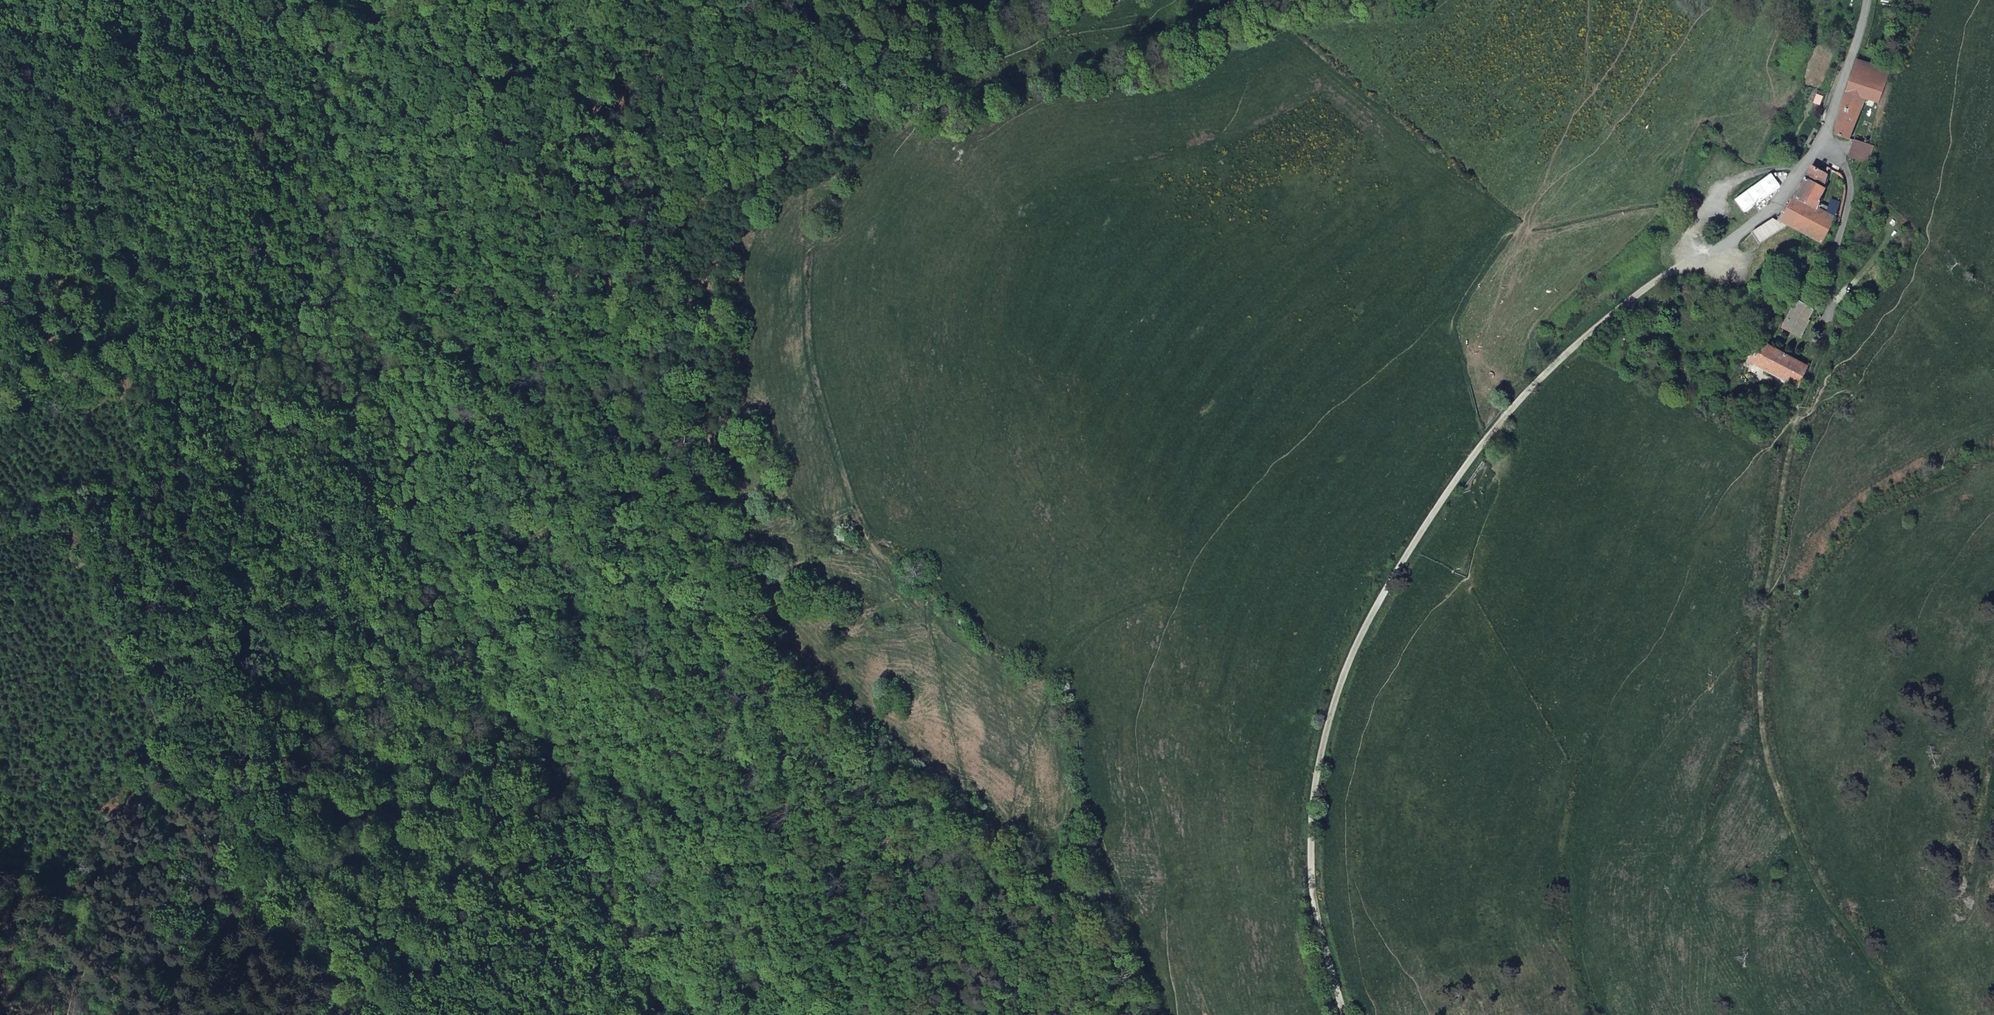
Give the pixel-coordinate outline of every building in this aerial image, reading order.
[(1855,60),(1833,136),(1850,141),(1866,100),(1879,104),(1890,70),(1855,60)] [(1816,95),(1813,104),(1820,106),(1823,97),(1816,95)] [(1874,147),(1854,140),(1848,157),(1868,164),(1874,147)] [(1826,212),(1819,208),(1826,190),(1828,176),(1812,167),(1780,223),(1822,244),(1836,217),(1840,202),(1830,199),(1826,212)] [(1744,214),(1781,187),(1771,174),(1735,202),(1744,214)] [(1761,240),(1779,228),(1774,221),(1756,233),(1761,240)] [(1800,338),(1810,321),(1808,319),(1814,309),(1797,299),(1781,326),(1800,338)] [(1809,365),(1760,339),(1748,361),(1797,387),(1809,365)]
